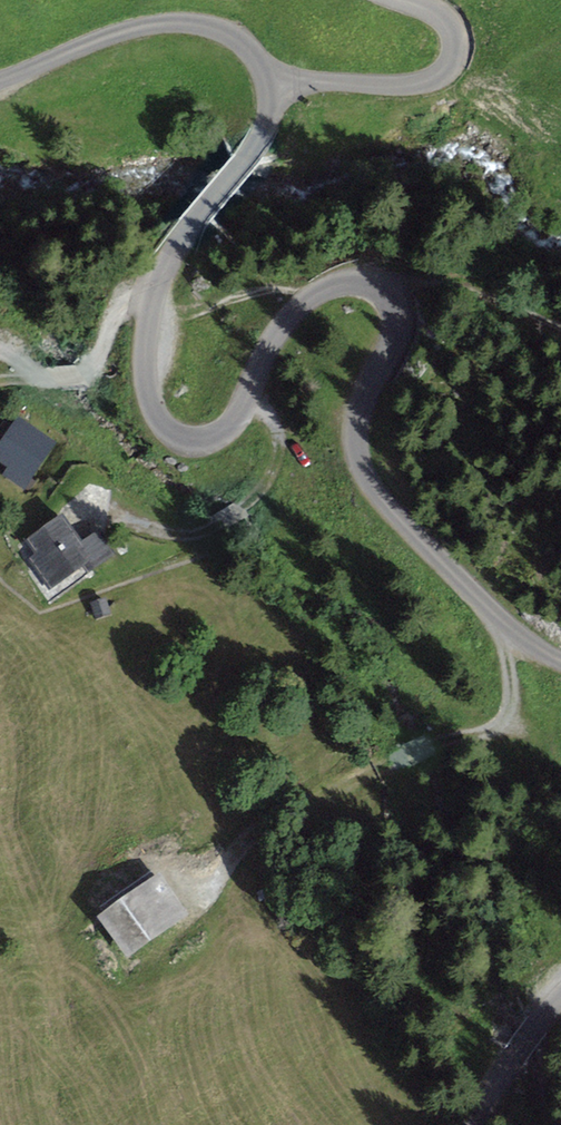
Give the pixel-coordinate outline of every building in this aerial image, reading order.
[(12,416),(0,435),(0,463),(30,482),(55,443),(12,416)] [(63,516),(23,543),(56,591),(95,564),(63,516)] [(191,920),(159,870),(95,911),(127,960),(191,920)]
